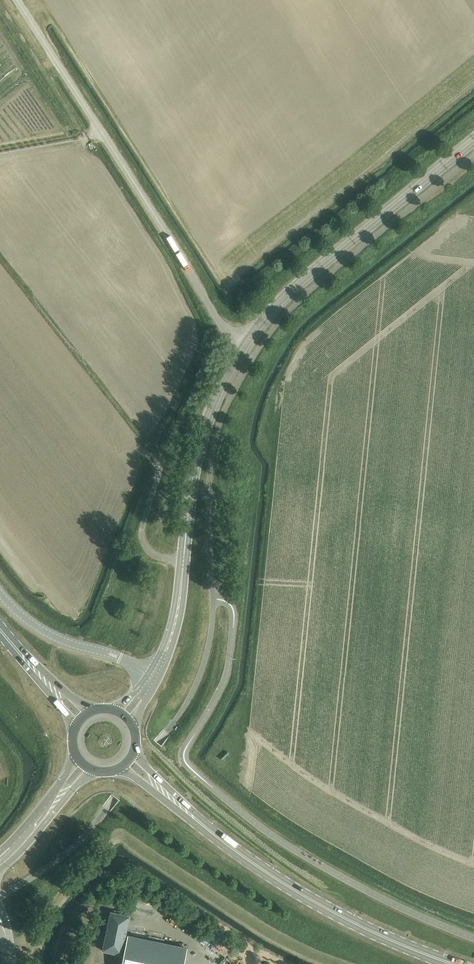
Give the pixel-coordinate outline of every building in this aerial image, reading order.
[(123,941),(128,917),(110,913),(102,950),(120,954),(121,950),(123,941)] [(187,948),(127,936),(126,941),(123,941),(121,950),(124,950),(121,963),(183,963),(187,948)]
